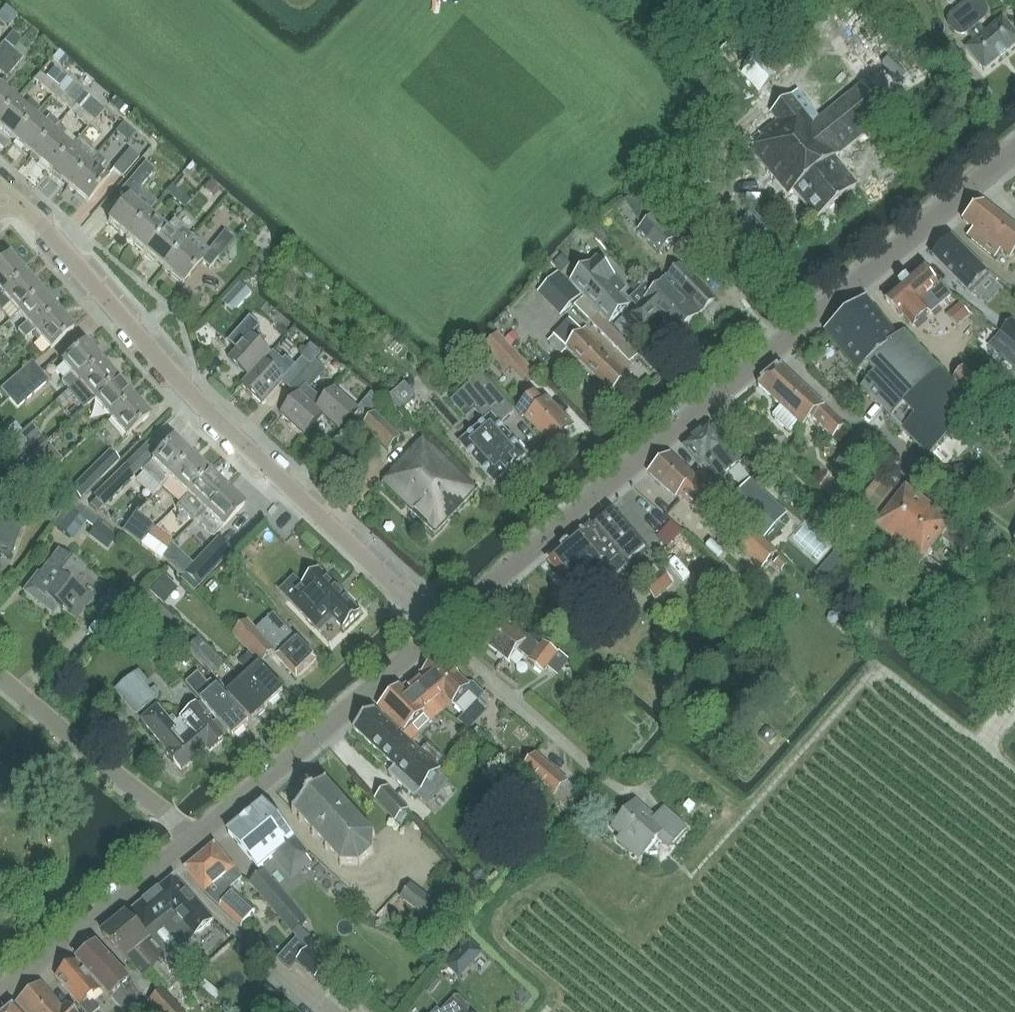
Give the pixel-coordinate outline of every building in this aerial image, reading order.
[(949,16),(947,21),(948,26),(950,30),(957,36),(962,38),(967,36),(974,43),(966,49),(984,71),(1014,46),(1014,35),(1002,19),(986,33),(980,26),(986,21),(989,16),(988,11),(987,6),(980,0),(969,0),(949,16)] [(14,14),(2,4),(0,6),(0,23),(3,26),(14,14)] [(14,50),(23,40),(13,32),(0,47),(0,65),(13,50),(14,50)] [(772,42),(741,73),(759,91),(790,61),(772,42)] [(14,50),(13,50),(0,65),(0,72),(6,77),(23,58),(14,50)] [(58,51),(51,59),(60,67),(67,59),(58,51)] [(54,69),(46,78),(55,86),(58,88),(66,79),(54,69)] [(52,95),(58,88),(55,86),(46,78),(40,73),(34,80),(52,95)] [(85,93),(85,92),(67,77),(66,79),(58,88),(52,95),(70,111),(85,93)] [(8,95),(0,87),(0,118),(20,95),(13,90),(8,95)] [(834,159),(885,118),(859,87),(819,120),(797,93),(771,114),(778,122),(762,135),(766,139),(753,150),(790,196),(795,192),(817,219),(856,187),(834,159)] [(95,119),(95,120),(99,115),(105,109),(85,93),(70,111),(89,126),(95,119)] [(16,101),(21,96),(20,95),(0,118),(0,129),(13,140),(34,116),(16,101)] [(115,99),(109,105),(120,114),(125,108),(115,99)] [(50,116),(43,124),(34,116),(13,140),(32,156),(59,124),(50,116)] [(50,134),(32,156),(50,171),(68,150),(70,148),(60,139),(66,132),(59,125),(59,124),(50,134)] [(68,150),(50,171),(68,187),(96,154),(79,139),(78,139),(76,141),(70,148),(68,150)] [(129,150),(112,169),(122,178),(139,159),(129,150)] [(144,197),(170,169),(149,150),(124,178),(144,197)] [(107,179),(98,171),(106,162),(96,154),(68,187),(87,203),(107,179)] [(220,190),(210,182),(205,188),(214,196),(220,190)] [(181,193),(180,193),(171,185),(165,191),(184,207),(190,201),(181,193)] [(625,201),(638,222),(649,216),(636,195),(625,201)] [(127,237),(147,213),(129,197),(108,221),(127,237)] [(993,208),(985,202),(963,221),(973,229),(967,237),(995,260),(1001,252),(1011,260),(1013,258),(1014,255),(1014,226),(993,208)] [(145,253),(166,229),(147,213),(127,237),(145,253)] [(639,235),(655,253),(673,236),(656,218),(639,235)] [(166,229),(145,253),(164,269),(192,236),(182,228),(173,220),(166,229)] [(218,258),(235,239),(225,231),(209,250),(218,258)] [(192,236),(164,269),(182,285),(201,262),(209,269),(218,258),(209,250),(208,250),(202,245),(192,236)] [(991,278),(974,261),(951,238),(932,257),(954,280),(955,279),(972,296),(991,278)] [(25,274),(9,255),(0,262),(0,295),(25,274)] [(562,256),(555,263),(563,271),(570,265),(562,256)] [(598,258),(571,283),(608,323),(629,304),(621,296),(628,290),(598,258)] [(679,335),(715,300),(681,264),(668,276),(670,278),(654,294),(646,286),(632,300),(639,307),(631,315),(643,328),(658,313),(679,335)] [(930,317),(952,297),(941,284),(937,287),(923,271),(886,302),(900,319),(903,317),(912,329),(928,315),(930,317)] [(560,315),(581,295),(558,272),(538,292),(560,315)] [(41,292),(25,274),(0,295),(0,310),(1,310),(9,303),(18,312),(41,292)] [(224,302),(235,312),(251,294),(240,284),(224,302)] [(25,339),(57,311),(41,292),(18,312),(27,323),(18,330),(25,339)] [(635,352),(625,342),(582,299),(574,307),(626,360),(635,352)] [(868,365),(899,340),(867,301),(827,334),(859,373),(868,365)] [(941,318),(959,333),(973,317),(955,302),(941,318)] [(50,349),(73,329),(57,311),(25,339),(25,340),(34,332),(50,349)] [(250,379),(266,362),(273,354),(252,336),(262,325),(253,318),(231,341),(239,348),(229,359),(249,377),(250,379)] [(999,335),(1000,335),(1014,348),(1014,324),(1011,321),(999,335)] [(612,394),(632,375),(586,330),(582,334),(570,322),(554,338),(612,394)] [(514,332),(507,340),(512,345),(519,337),(514,332)] [(502,341),(503,341),(497,335),(484,347),(508,372),(521,360),(502,341)] [(929,457),(977,411),(905,335),(899,340),(868,365),(877,376),(864,389),(929,457)] [(989,348),(1014,371),(1014,348),(1000,335),(989,348)] [(69,390),(102,361),(86,343),(63,363),(71,372),(61,381),(69,390)] [(249,377),(242,385),(264,404),(283,383),(290,389),(311,365),(303,358),(284,379),(273,368),(266,362),(250,379),(249,377)] [(94,400),(118,379),(102,361),(69,390),(69,391),(68,392),(84,409),(94,400)] [(317,408),(324,401),(311,389),(326,372),(315,361),(311,365),(290,389),(297,396),(281,413),(306,435),(323,416),(324,415),(317,408)] [(9,399),(40,371),(32,362),(0,389),(9,399)] [(782,367),(759,386),(781,407),(772,416),(789,432),(798,423),(803,428),(812,419),(826,432),(834,439),(846,427),(837,420),(802,386),(782,367)] [(990,391),(966,368),(953,381),(977,404),(990,391)] [(18,409),(49,381),(40,371),(9,399),(18,409)] [(458,444),(495,485),(528,455),(503,426),(517,414),(481,374),(450,402),(466,420),(475,412),(483,422),(458,444)] [(110,418),(134,398),(118,379),(94,400),(110,418)] [(405,386),(390,399),(399,409),(414,396),(405,386)] [(369,399),(364,404),(359,410),(335,388),(324,401),(317,408),(324,415),(323,416),(340,431),(358,412),(366,419),(377,406),(369,399)] [(126,436),(150,416),(134,398),(110,418),(126,436)] [(553,444),(572,426),(546,400),(542,404),(536,398),(532,402),(529,399),(519,410),(553,444)] [(848,408),(859,416),(866,405),(856,398),(848,408)] [(386,449),(398,435),(375,413),(362,426),(386,449)] [(20,457),(34,445),(29,439),(38,432),(31,424),(17,436),(19,437),(10,445),(20,457)] [(721,480),(741,464),(710,426),(685,446),(696,460),(702,456),(721,480)] [(168,477),(190,454),(171,438),(155,455),(141,470),(161,489),(170,479),(168,477)] [(436,534),(477,489),(422,438),(392,469),(394,471),(383,484),(436,534)] [(64,460),(47,442),(31,457),(48,475),(64,460)] [(838,506),(871,465),(850,448),(831,472),(841,480),(828,497),(838,506)] [(80,499),(100,478),(119,460),(109,450),(92,469),(70,491),(80,499)] [(186,494),(208,471),(190,454),(168,477),(170,479),(186,494)] [(709,524),(727,505),(672,454),(649,472),(676,498),(678,496),(709,524)] [(103,508),(135,476),(125,465),(92,498),(94,499),(89,505),(98,511),(102,507),(103,508)] [(204,511),(226,488),(208,471),(186,494),(203,511),(204,511)] [(951,527),(906,493),(909,488),(895,480),(877,481),(859,505),(883,521),(875,531),(909,557),(905,562),(931,582),(939,571),(926,561),(951,527)] [(766,538),(787,515),(751,483),(730,505),(766,538)] [(203,511),(195,520),(213,538),(244,505),(226,488),(204,511),(203,511)] [(671,501),(665,512),(686,522),(691,510),(671,501)] [(619,573),(647,549),(613,508),(584,532),(619,573)] [(73,541),(87,523),(69,510),(55,528),(73,541)] [(140,546),(152,529),(132,515),(120,531),(140,546)] [(9,560),(12,552),(22,526),(0,518),(0,556),(9,560)] [(96,541),(102,532),(97,528),(90,537),(96,541)] [(750,528),(738,543),(765,566),(777,552),(750,528)] [(173,543),(152,529),(140,546),(161,560),(173,543)] [(619,573),(584,532),(582,529),(547,559),(574,591),(571,594),(580,605),(594,593),(591,590),(602,580),(606,584),(619,573)] [(216,540),(183,575),(197,588),(230,553),(216,540)] [(840,547),(832,556),(843,565),(850,556),(840,547)] [(72,585),(84,569),(57,550),(40,574),(37,572),(21,592),(54,616),(60,609),(77,623),(94,602),(72,585)] [(243,553),(232,563),(242,573),(253,563),(243,553)] [(302,584),(286,600),(321,634),(333,622),(343,631),(358,615),(361,612),(318,568),(302,584)] [(660,569),(641,584),(654,601),(673,586),(660,569)] [(160,602),(174,587),(164,577),(150,592),(160,602)] [(110,588),(95,609),(112,621),(127,601),(110,588)] [(151,611),(139,599),(129,608),(141,620),(151,611)] [(317,659),(289,629),(274,613),(256,629),(247,620),(233,633),(261,663),(273,651),(297,677),(317,659)] [(557,676),(569,662),(558,653),(557,655),(543,643),(540,647),(514,627),(511,631),(496,619),(480,639),(509,662),(518,651),(529,660),(528,662),(543,674),(547,668),(557,676)] [(806,650),(813,638),(802,631),(795,643),(806,650)] [(198,656),(207,647),(199,639),(189,648),(198,656)] [(198,656),(213,673),(223,663),(207,647),(198,656)] [(283,693),(259,667),(249,655),(238,664),(246,673),(244,674),(241,678),(268,707),(283,693)] [(421,671),(411,680),(443,711),(444,712),(454,705),(464,714),(483,695),(473,684),(467,684),(439,657),(423,673),(421,671)] [(768,668),(758,675),(768,688),(777,680),(768,668)] [(157,699),(134,671),(114,689),(136,716),(157,699)] [(249,724),(218,688),(211,681),(208,683),(199,673),(186,684),(202,703),(203,702),(234,737),(249,724)] [(253,721),(268,707),(241,678),(238,680),(241,683),(229,695),(253,721)] [(397,692),(380,708),(389,717),(385,719),(413,746),(423,736),(420,733),(444,712),(443,711),(411,680),(400,688),(397,692)] [(210,752),(225,739),(196,706),(173,725),(158,707),(140,723),(167,753),(182,771),(208,749),(210,752)] [(413,746),(385,719),(375,709),(353,728),(395,767),(389,773),(415,798),(416,797),(428,807),(450,783),(438,773),(440,771),(413,746)] [(568,783),(561,776),(536,755),(522,771),(554,799),(568,783)] [(371,858),(373,840),(325,786),(293,815),(341,869),(359,869),(371,858)] [(398,825),(408,816),(406,813),(410,809),(389,787),(374,799),(398,825)] [(663,809),(659,813),(654,819),(634,802),(613,826),(622,834),(617,839),(629,849),(633,844),(644,854),(662,833),(673,843),(685,828),(663,809)] [(288,874),(308,858),(264,805),(229,834),(259,869),(274,857),(288,874)] [(254,911),(237,895),(230,888),(242,878),(215,844),(185,868),(205,892),(240,926),(254,911)] [(263,871),(249,883),(293,933),(307,921),(263,871)] [(213,920),(191,895),(174,877),(127,916),(167,960),(213,920)] [(437,905),(424,895),(410,884),(401,896),(438,925),(446,914),(452,919),(463,904),(447,892),(437,905)] [(167,960),(127,916),(103,936),(131,968),(134,966),(143,977),(150,971),(168,989),(183,976),(167,960)] [(468,942),(447,966),(460,978),(482,954),(468,942)] [(95,980),(112,963),(95,945),(77,959),(95,980)] [(309,950),(296,964),(314,979),(327,966),(317,957),(309,950)] [(99,989),(75,960),(56,977),(80,1005),(86,1011),(98,1011),(101,1010),(90,997),(99,989)] [(141,1004),(125,986),(129,982),(112,963),(95,980),(124,1011),(132,1011),(141,1004)] [(67,1002),(62,1007),(42,984),(18,1004),(25,1011),(76,1011),(67,1002)] [(162,989),(149,1002),(158,1011),(183,1011),(162,989)] [(453,998),(440,1011),(467,1011),(453,998)]
